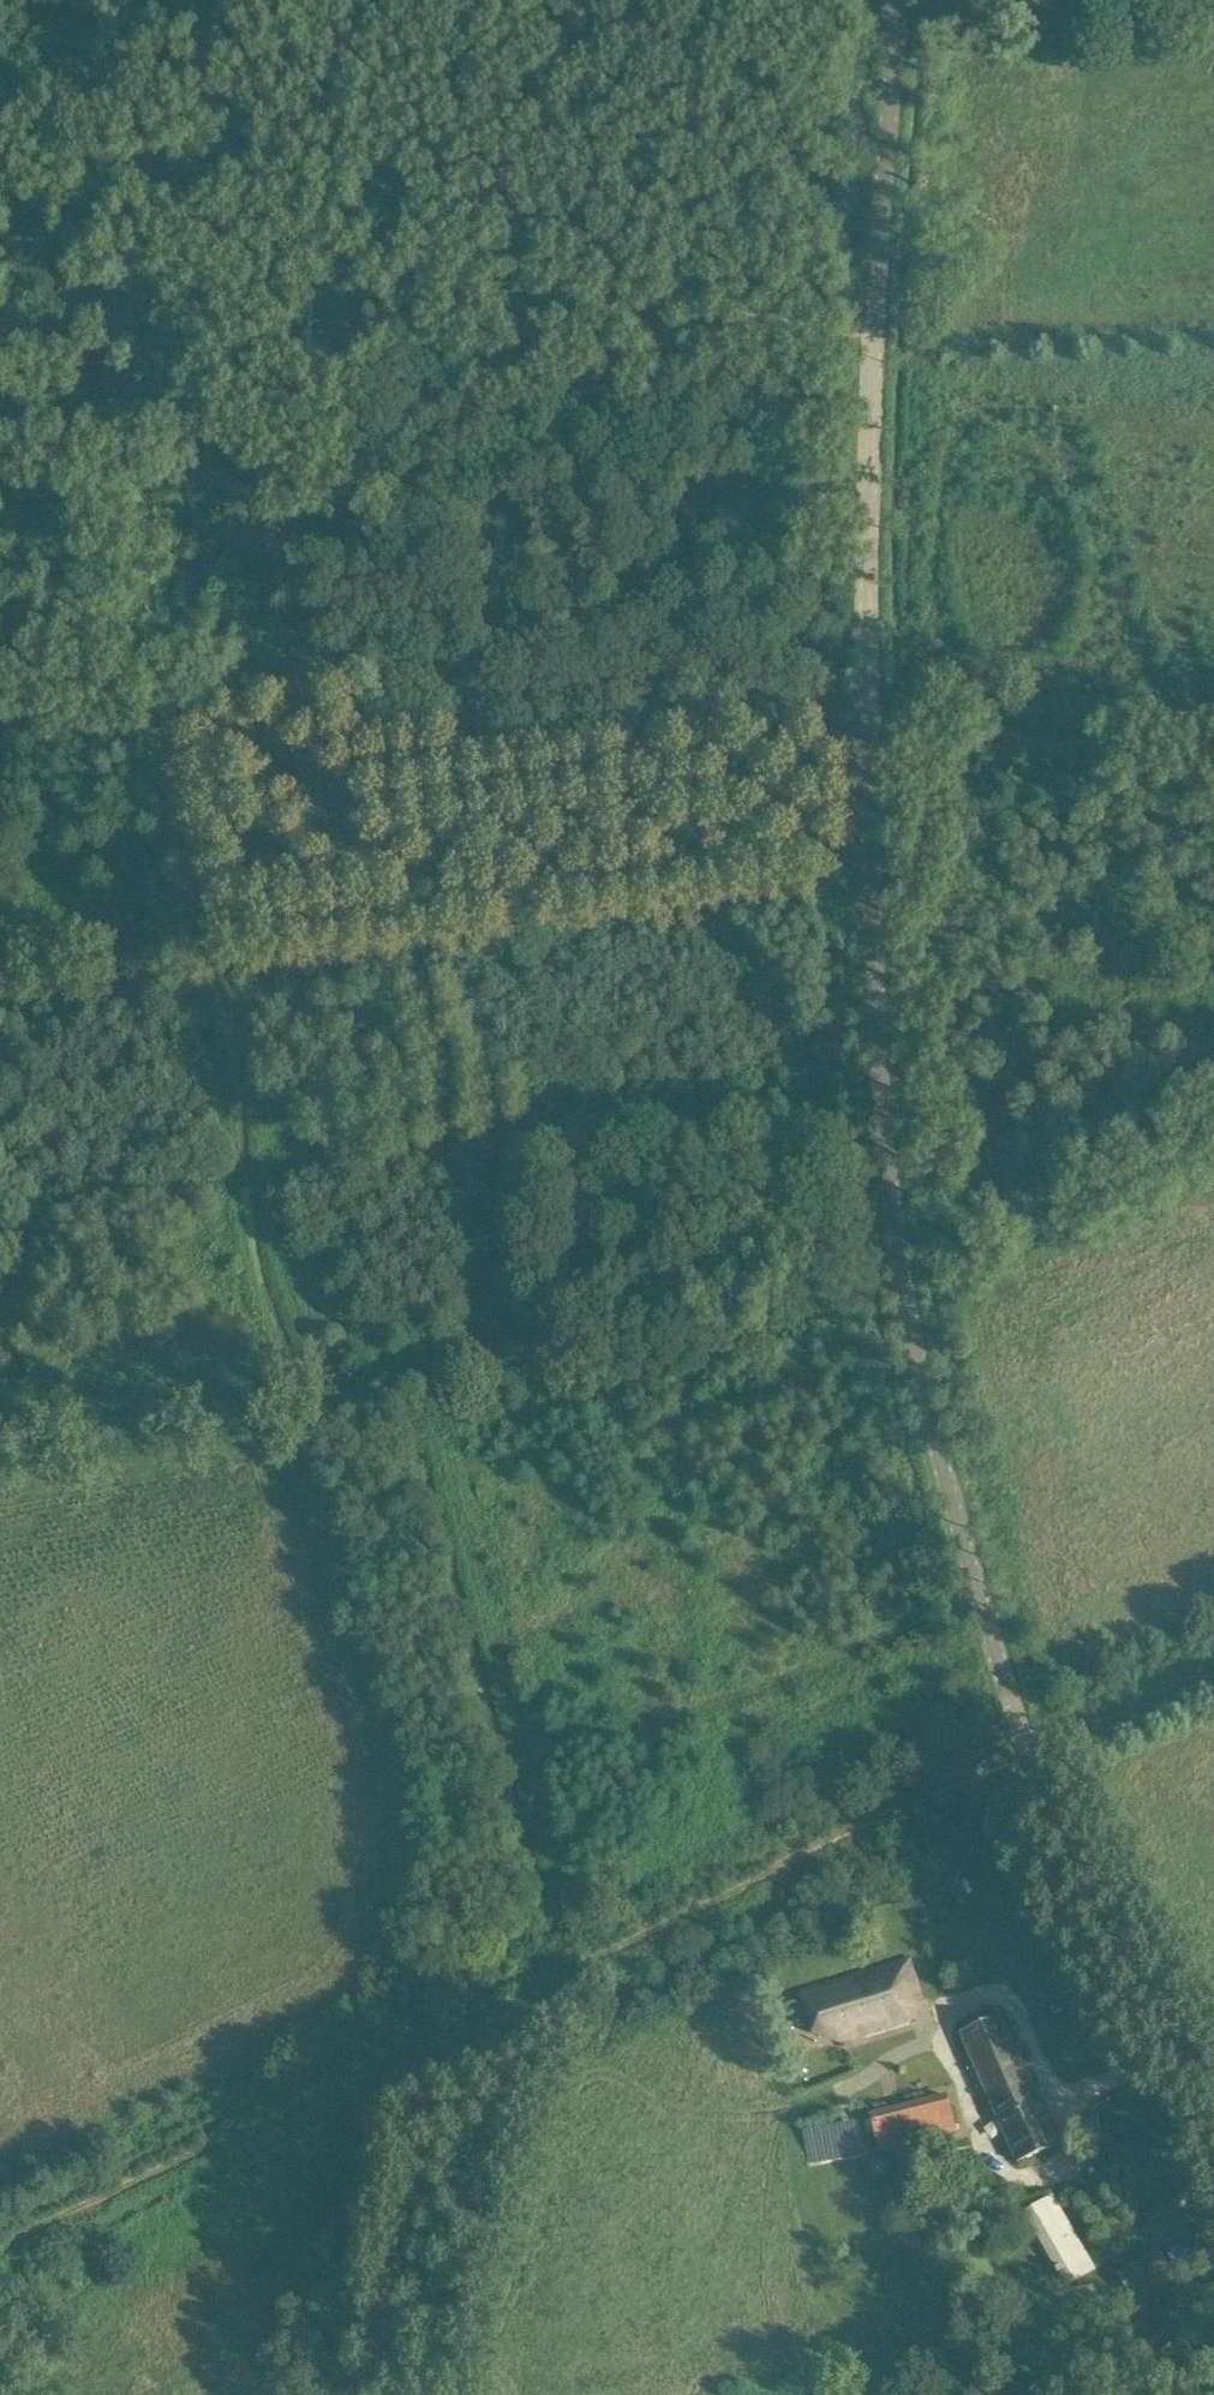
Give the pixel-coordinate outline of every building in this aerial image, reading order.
[(921,1998),(909,1960),(801,1993),(813,2031),(835,2025),(840,2041),(910,2019),(905,2003),(921,1998)] [(1016,2162),(1036,2153),(1058,2144),(1001,2014),(961,2031),(1016,2162)] [(946,2095),(873,2114),(881,2149),(955,2130),(946,2095)] [(1054,2193),(1023,2211),(1066,2287),(1098,2269),(1054,2193)] [(1176,2278),(1159,2248),(1117,2273),(1135,2302),(1176,2278)]
